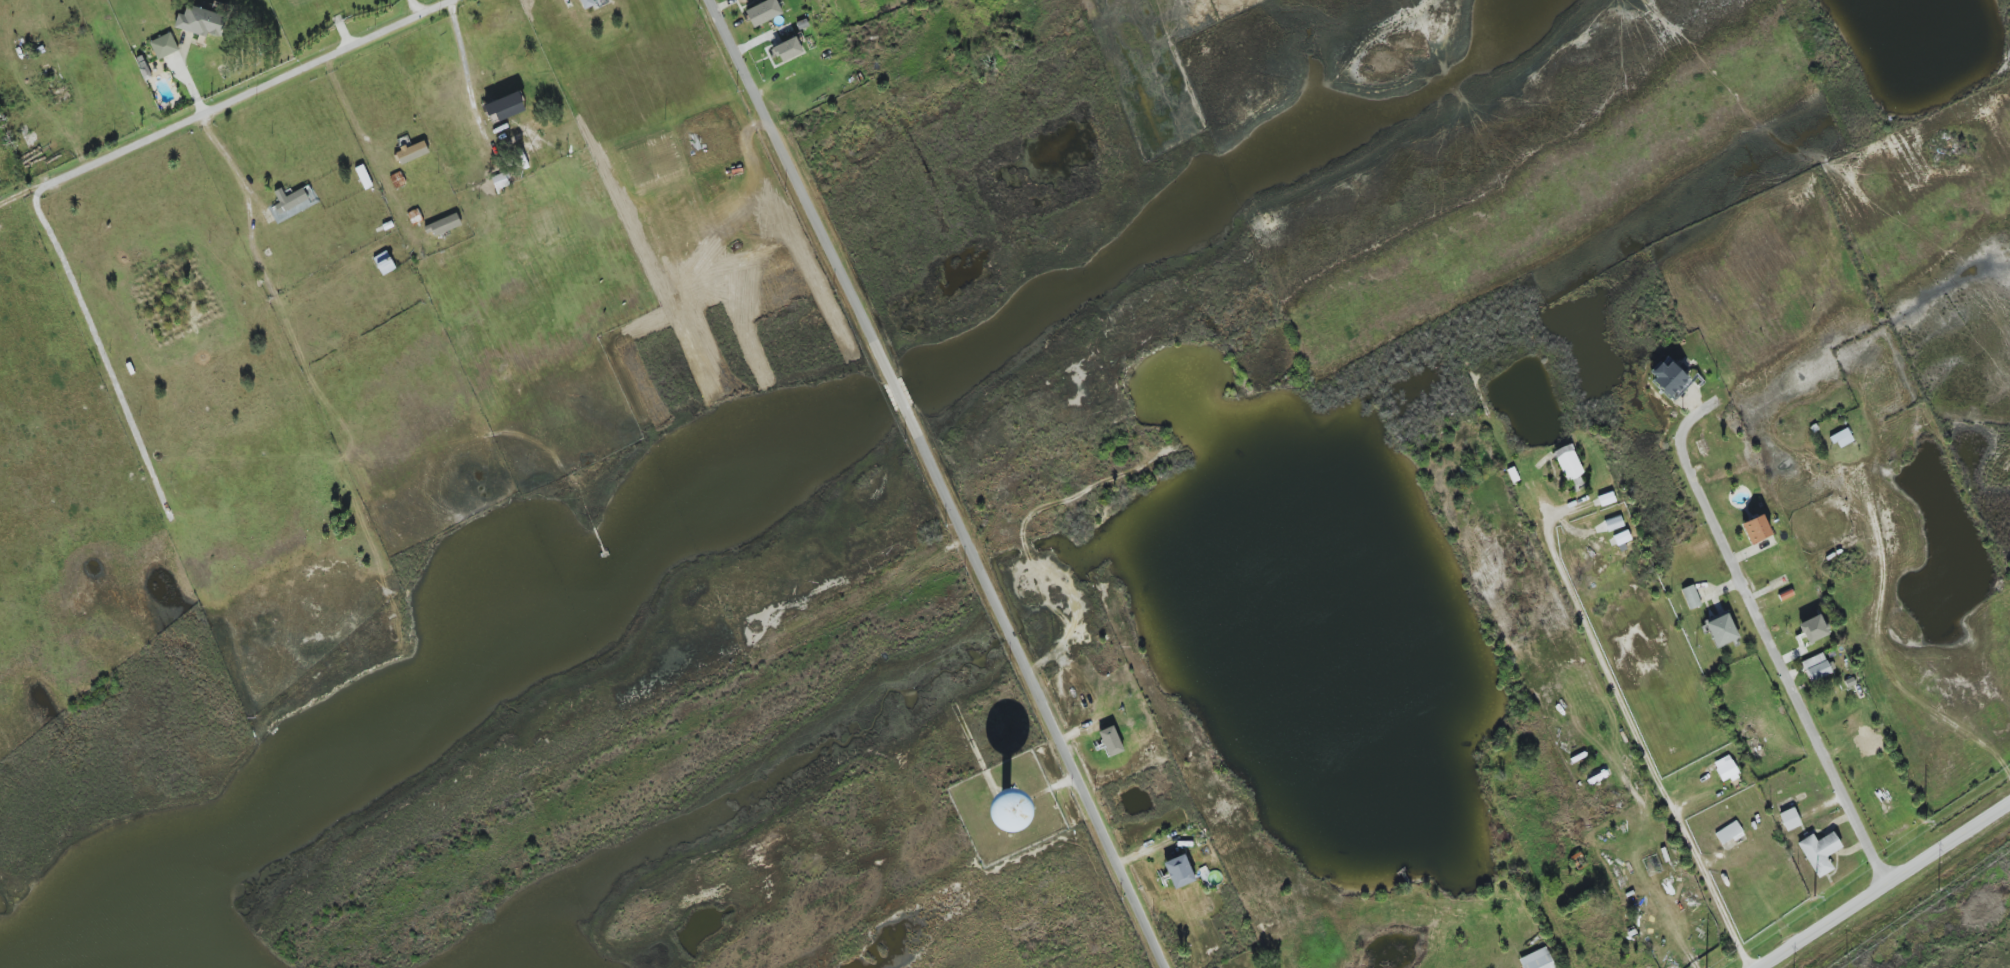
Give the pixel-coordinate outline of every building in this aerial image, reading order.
[(582,10),(595,6),(593,2),(598,0),(579,0),(582,10)] [(752,27),(782,15),(776,0),(769,0),(745,10),(752,27)] [(174,27),(206,37),(207,34),(221,38),(227,17),(187,4),(184,15),(178,13),(174,27)] [(158,60),(179,50),(170,32),(149,42),(158,60)] [(769,49),(776,65),(803,53),(796,37),(769,49)] [(151,78),(146,56),(137,58),(142,80),(151,78)] [(395,151),(400,165),(429,154),(424,141),(395,151)] [(355,168),(365,190),(373,186),(363,165),(355,168)] [(277,224),(318,203),(309,185),(286,197),(281,188),(274,192),(279,203),(269,209),(277,224)] [(431,238),(461,225),(456,213),(426,226),(431,238)] [(1647,376),(1673,401),(1691,381),(1665,356),(1647,376)] [(1831,435),(1837,449),(1853,442),(1848,429),(1831,435)] [(1553,451),(1566,482),(1584,474),(1570,444),(1553,451)] [(1601,507),(1615,502),(1612,492),(1597,497),(1601,507)] [(1740,524),(1750,545),(1771,535),(1761,514),(1740,524)] [(1624,527),(1620,515),(1604,521),(1608,532),(1624,527)] [(1613,536),(1617,545),(1631,540),(1627,530),(1613,536)] [(1689,610),(1701,606),(1693,584),(1681,589),(1689,610)] [(1716,649),(1738,638),(1727,613),(1704,624),(1716,649)] [(1806,644),(1829,634),(1821,614),(1798,623),(1806,644)] [(1831,675),(1823,653),(1801,661),(1809,682),(1831,675)] [(1097,733),(1108,758),(1124,751),(1112,726),(1097,733)] [(1713,762),(1721,781),(1738,774),(1729,755),(1713,762)] [(1779,814),(1786,832),(1801,825),(1793,807),(1779,814)] [(1714,833),(1722,846),(1743,834),(1736,821),(1714,833)] [(1818,879),(1833,869),(1826,857),(1841,847),(1832,832),(1816,841),(1812,834),(1796,843),(1818,879)] [(1174,890),(1195,881),(1184,854),(1163,863),(1174,890)] [(1546,947),(1518,959),(1522,967),(1555,967),(1546,947)]
